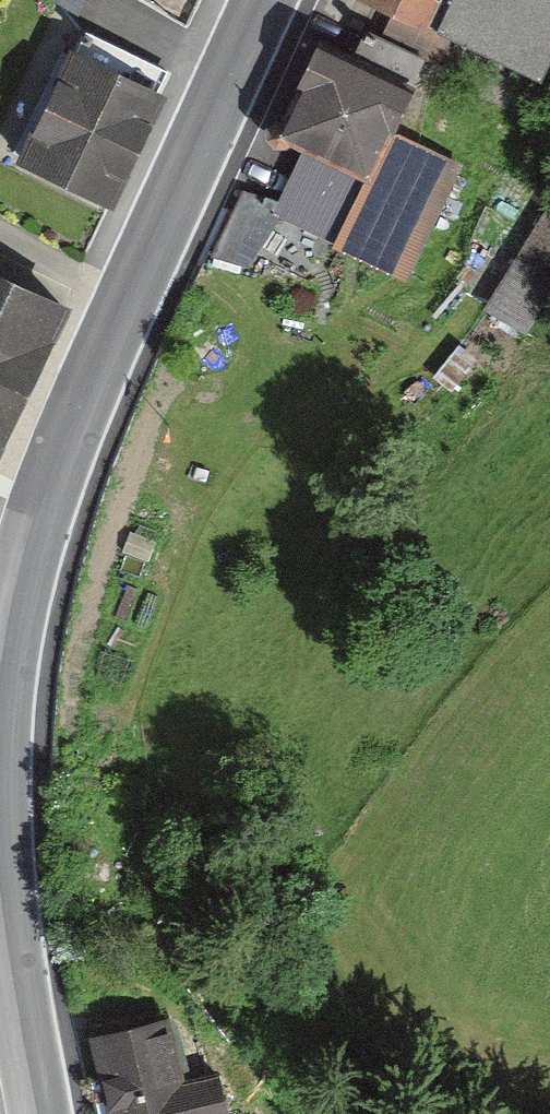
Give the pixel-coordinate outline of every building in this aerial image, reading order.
[(399,12),(388,38),(442,62),(455,33),(549,76),(549,0),(372,0),(399,12)] [(424,86),(321,38),(277,134),(309,149),(277,218),(406,278),(460,162),(401,134),(424,86)] [(168,91),(72,49),(23,160),(119,202),(168,91)] [(220,233),(260,251),(290,183),(250,165),(220,233)] [(541,317),(549,302),(549,190),(490,285),(541,317)] [(0,273),(0,465),(75,309),(0,273)] [(86,1024),(103,1113),(230,1113),(223,1079),(182,1086),(168,1009),(86,1024)]
